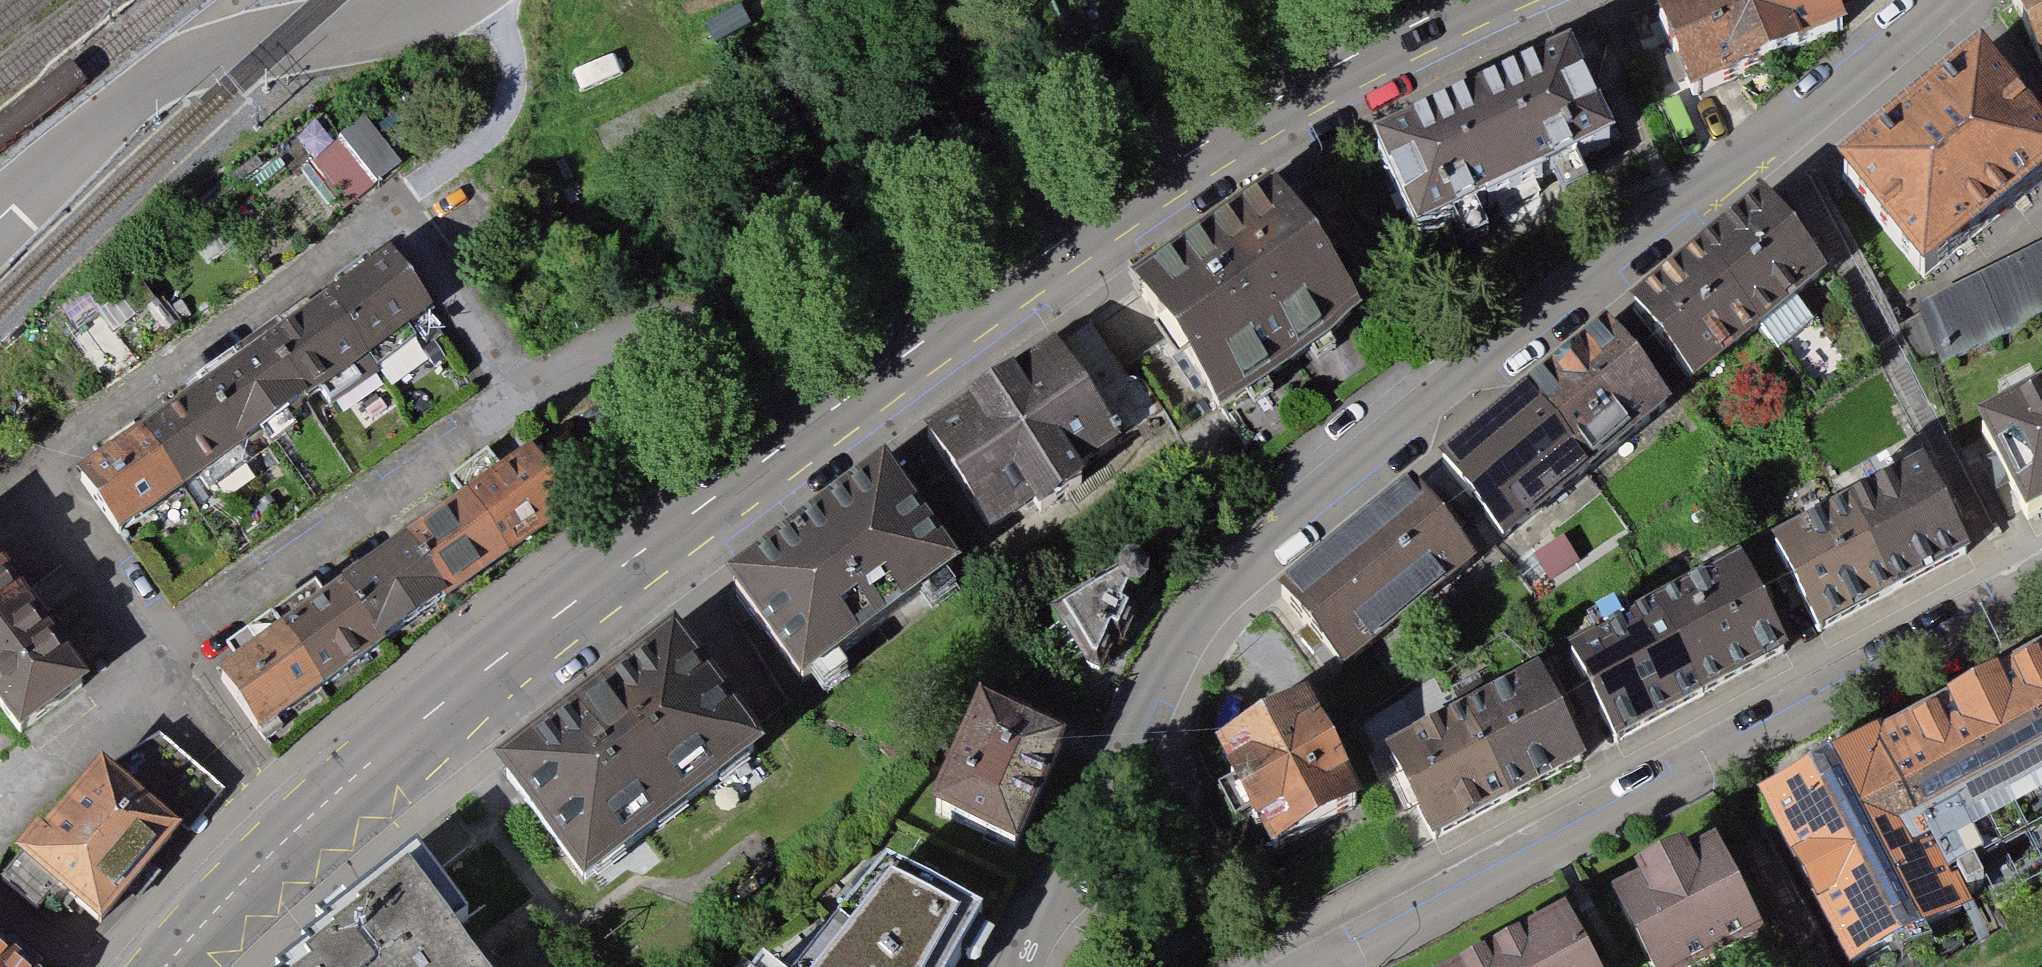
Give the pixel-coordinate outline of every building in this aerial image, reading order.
[(1856,31),(1842,0),(1696,0),(1653,20),(1693,107),(1856,31)] [(2041,70),(2041,0),(2011,0),(2041,70)] [(1836,168),(1931,278),(2041,183),(2041,133),(1971,51),(1836,168)] [(1566,54),(1372,154),(1421,248),(1615,148),(1566,54)] [(1767,198),(1631,307),(1689,378),(1825,269),(1767,198)] [(1277,199),(1101,325),(1196,456),(1371,330),(1277,199)] [(1904,314),(1929,368),(2041,314),(2041,248),(1904,314)] [(75,469),(117,531),(443,317),(401,254),(75,469)] [(1606,334),(1441,470),(1507,550),(1672,414),(1606,334)] [(1052,356),(923,444),(998,555),(1128,467),(1052,356)] [(1975,419),(2029,517),(2041,510),(2041,382),(1975,419)] [(529,453),(218,669),(262,732),(574,517),(529,453)] [(1914,462),(1758,548),(1810,643),(1966,558),(1914,462)] [(899,470),(727,596),(805,701),(977,575),(899,470)] [(1411,491),(1285,601),(1352,678),(1479,568),(1411,491)] [(1055,606),(1098,671),(1146,549),(1055,606)] [(20,732),(86,686),(0,563),(0,704),(20,732)] [(1736,563),(1561,659),(1612,752),(1787,657),(1736,563)] [(1735,810),(1824,966),(1853,966),(1946,915),(1897,829),(2041,748),(2041,647),(2038,640),(1735,810)] [(683,641),(495,778),(583,898),(771,762),(683,641)] [(1541,677),(1386,759),(1432,846),(1588,764),(1541,677)] [(973,702),(926,815),(1017,853),(1064,739),(973,702)] [(1302,709),(1207,758),(1263,865),(1358,816),(1302,709)] [(23,851),(0,875),(0,877),(37,910),(58,885),(101,922),(186,822),(221,783),(161,734),(113,762),(101,751),(15,842),(23,851)] [(1617,889),(1660,966),(1701,966),(1761,934),(1709,839),(1617,889)] [(812,966),(954,966),(978,919),(877,877),(812,966)] [(422,884),(325,966),(495,966),(422,884)] [(1460,966),(1592,966),(1561,912),(1460,966)] [(0,952),(0,966),(19,966),(0,952)]
